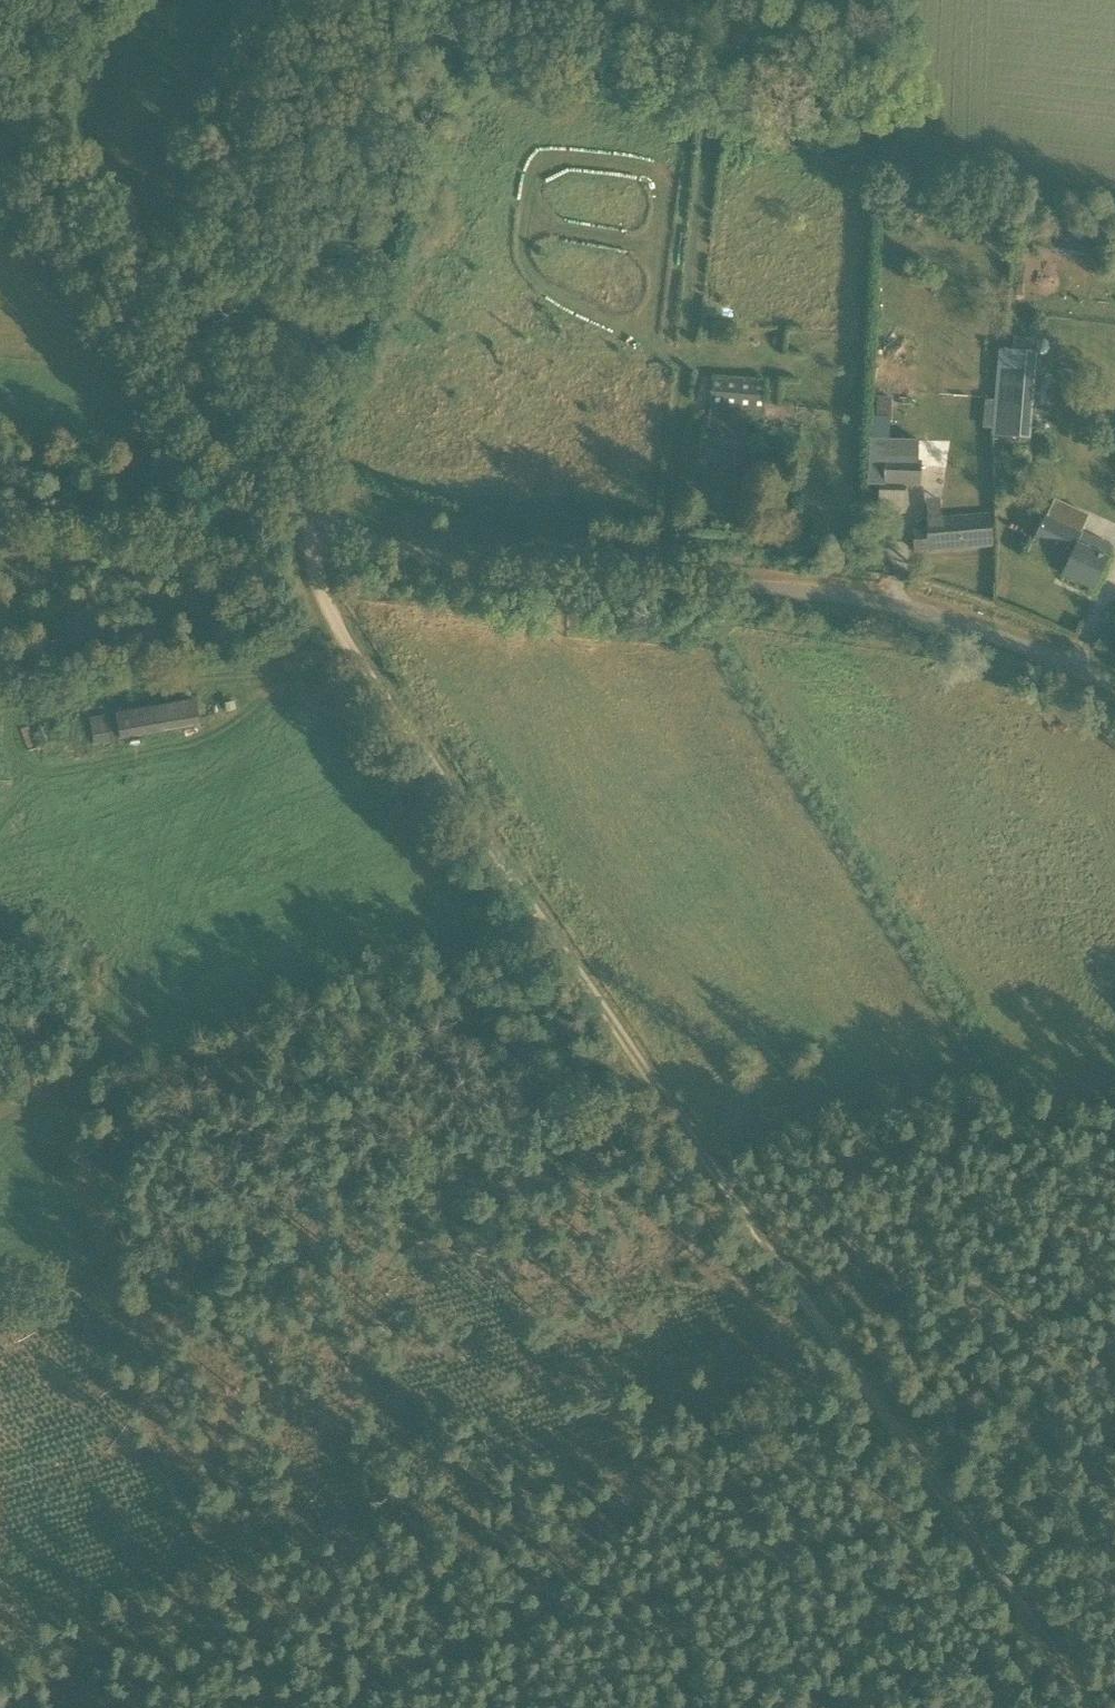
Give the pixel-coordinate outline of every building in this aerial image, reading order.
[(1015,350),(1037,349),(1037,338),(1014,339),(1015,350)] [(999,350),(995,386),(993,400),(996,400),(992,434),(1028,438),(1037,354),(999,350)] [(763,420),(766,379),(712,374),(709,416),(763,420)] [(876,397),(876,422),(891,422),(892,398),(876,397)] [(747,447),(749,424),(749,421),(707,418),(705,451),(733,453),(746,454),(747,447)] [(870,440),(868,487),(885,487),(886,444),(886,440),(870,440)] [(885,487),(921,487),(921,444),(886,444),(885,487)] [(914,550),(928,549),(928,552),(991,546),(989,515),(926,520),(927,531),(912,532),(914,550)] [(1094,591),(1109,559),(1108,559),(1077,544),(1082,533),(1083,532),(1045,515),(1034,541),(1070,558),(1062,576),(1094,591)] [(197,699),(90,718),(95,745),(202,726),(197,699)]
